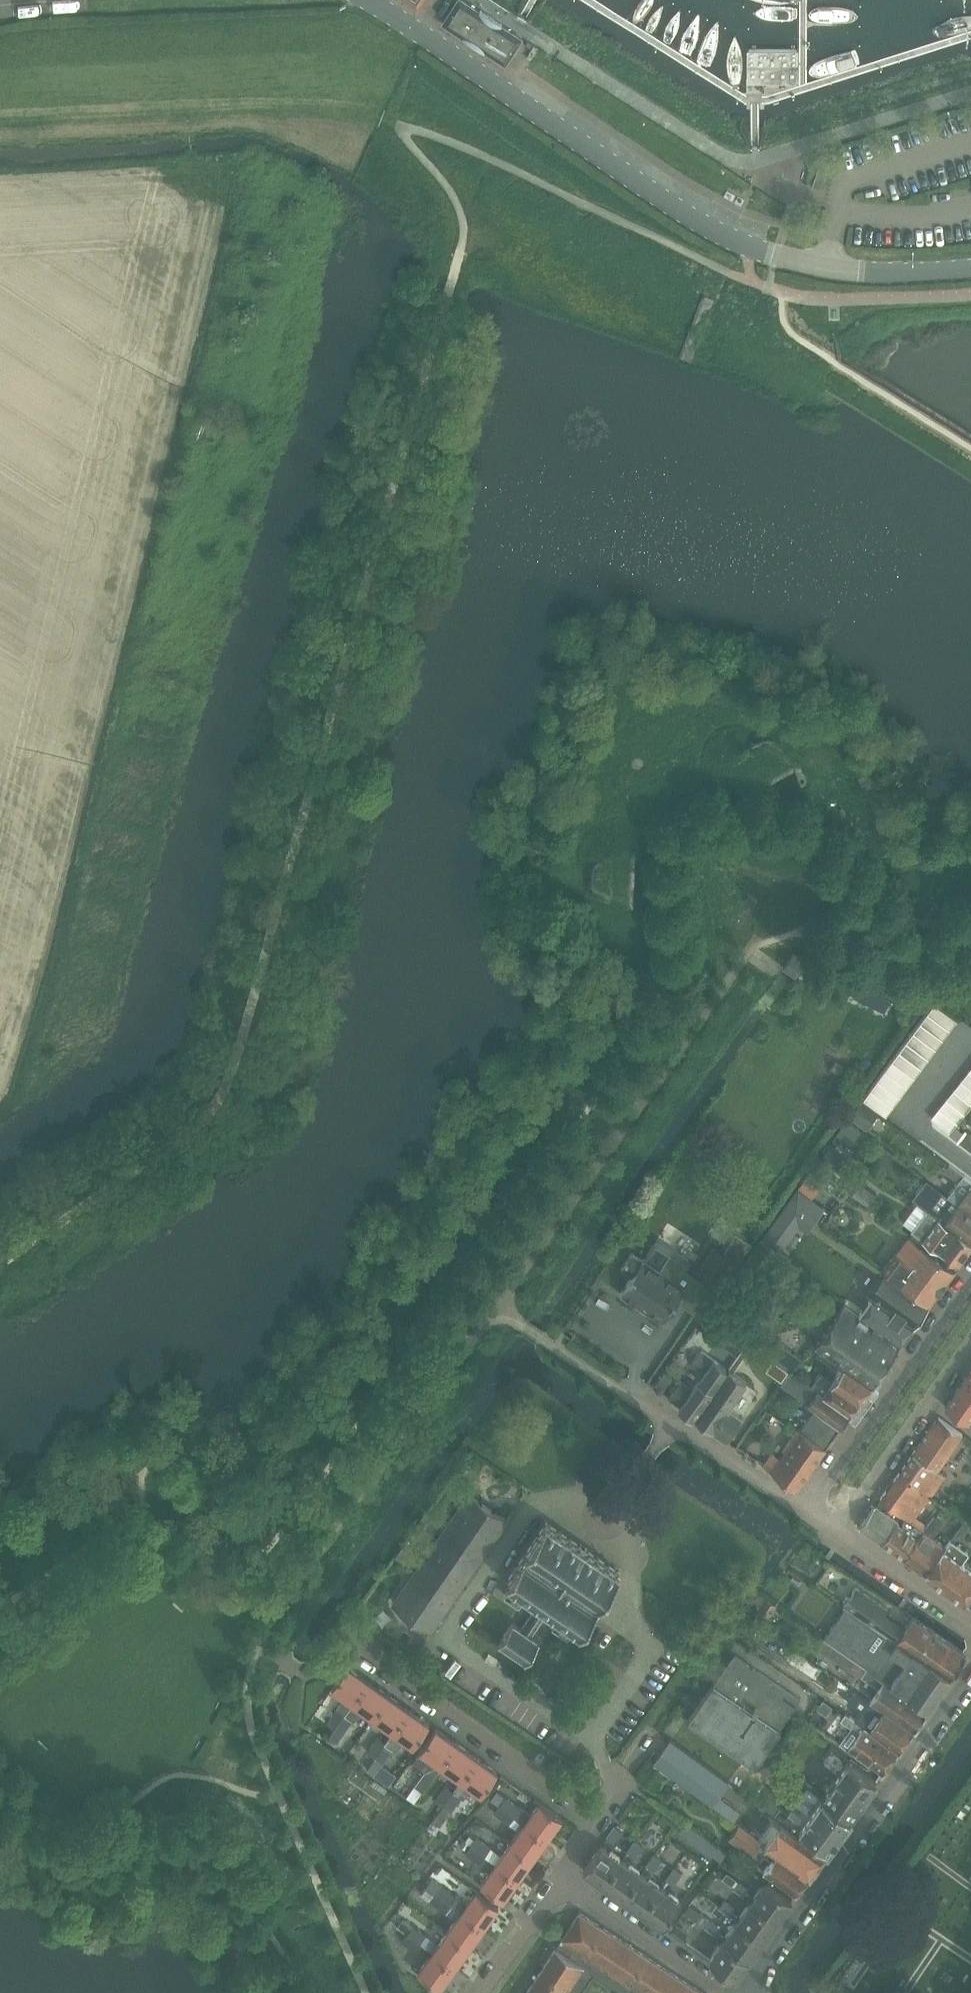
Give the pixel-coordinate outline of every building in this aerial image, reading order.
[(462,0),(459,0),(444,24),(464,36),(463,38),(485,52),(486,51),(505,64),(522,38),(502,26),(503,24),(481,10),(480,11),(462,0)] [(748,78),(799,78),(799,50),(748,50),(748,78)] [(802,767),(769,738),(749,747),(745,797),(796,773),(801,785),(805,782),(807,778),(802,767)] [(796,977),(806,963),(794,953),(783,967),(796,977)] [(935,1004),(928,1012),(950,1030),(957,1020),(935,1004)] [(928,1012),(921,1022),(943,1039),(950,1030),(928,1012)] [(921,1022),(914,1032),(936,1049),(943,1039),(921,1022)] [(914,1032),(907,1041),(929,1058),(936,1049),(914,1032)] [(907,1041),(900,1051),(922,1068),(929,1058),(907,1041)] [(900,1051),(893,1060),(915,1077),(922,1068),(900,1051)] [(893,1060),(886,1070),(907,1087),(915,1077),(893,1060)] [(886,1070),(879,1079),(900,1097),(907,1087),(886,1070)] [(961,1080),(970,1088),(970,1073),(969,1071),(961,1080)] [(879,1079),(871,1089),(893,1106),(900,1097),(879,1079)] [(954,1089),(970,1103),(970,1088),(961,1080),(954,1089)] [(871,1089),(864,1099),(886,1116),(893,1106),(871,1089)] [(946,1099),(965,1114),(970,1106),(970,1103),(954,1089),(946,1099)] [(946,1099),(939,1108),(958,1123),(965,1114),(946,1099)] [(939,1108),(932,1117),(950,1132),(958,1123),(939,1108)] [(956,1129),(950,1136),(970,1151),(970,1136),(967,1133),(966,1135),(956,1129)] [(831,1144),(821,1158),(843,1174),(854,1160),(831,1144)] [(949,1164),(944,1172),(958,1183),(963,1175),(949,1164)] [(948,1196),(970,1213),(970,1181),(963,1175),(958,1183),(948,1196)] [(911,1199),(927,1211),(970,1244),(970,1213),(948,1196),(926,1179),(911,1199)] [(871,1208),(877,1198),(860,1186),(853,1195),(871,1208)] [(797,1190),(785,1206),(800,1217),(811,1200),(797,1190)] [(958,1266),(970,1249),(970,1244),(927,1211),(912,1232),(924,1240),(958,1266)] [(780,1213),(760,1241),(775,1252),(795,1224),(780,1213)] [(714,1283),(732,1256),(713,1244),(695,1271),(714,1283)] [(922,1245),(909,1262),(943,1287),(955,1269),(939,1258),(922,1245)] [(897,1278),(931,1303),(943,1287),(909,1262),(899,1254),(896,1252),(883,1269),(888,1272),(890,1274),(897,1278)] [(632,1276),(621,1294),(663,1321),(686,1287),(693,1275),(682,1267),(685,1263),(671,1253),(660,1270),(643,1259),(641,1262),(639,1260),(631,1255),(621,1269),(632,1276)] [(890,1274),(872,1297),(913,1328),(931,1303),(897,1278),(890,1274)] [(871,1297),(859,1313),(901,1344),(901,1343),(913,1328),(879,1303),(872,1297),(871,1297)] [(871,1385),(901,1344),(859,1313),(844,1302),(814,1344),(822,1349),(871,1385)] [(802,1359),(802,1358),(778,1342),(768,1355),(792,1372),(795,1367),(801,1359),(802,1359)] [(859,1402),(871,1385),(822,1349),(817,1357),(838,1373),(832,1381),(831,1382),(859,1402)] [(704,1401),(727,1369),(713,1359),(701,1350),(692,1363),(705,1373),(692,1390),(681,1381),(669,1397),(681,1405),(679,1408),(693,1417),(704,1401)] [(803,1373),(810,1365),(802,1359),(801,1359),(795,1367),(803,1373)] [(694,1417),(694,1418),(712,1431),(713,1430),(727,1440),(728,1439),(742,1419),(728,1408),(746,1382),(728,1369),(706,1401),(694,1417)] [(961,1385),(970,1392),(970,1371),(961,1385)] [(808,1405),(840,1427),(851,1413),(812,1385),(793,1372),(782,1386),(808,1405)] [(851,1413),(859,1402),(831,1382),(832,1381),(821,1373),(812,1385),(851,1413)] [(970,1420),(970,1392),(961,1385),(945,1407),(969,1423),(970,1420)] [(807,1420),(800,1431),(805,1434),(825,1449),(840,1428),(840,1427),(820,1413),(815,1409),(807,1420)] [(915,1518),(946,1477),(938,1471),(964,1434),(938,1417),(900,1472),(880,1499),(896,1511),(907,1519),(908,1518),(926,1530),(927,1531),(936,1518),(934,1516),(926,1526),(915,1518)] [(764,1465),(763,1466),(797,1489),(825,1449),(805,1434),(800,1431),(797,1429),(782,1451),(785,1453),(781,1458),(773,1452),(771,1455),(764,1465)] [(432,1630),(507,1520),(468,1494),(393,1603),(432,1630)] [(901,1527),(897,1524),(898,1522),(875,1505),(859,1527),(904,1559),(926,1530),(908,1518),(907,1519),(901,1527)] [(933,1537),(943,1522),(936,1518),(927,1531),(926,1530),(904,1559),(926,1574),(947,1547),(933,1537)] [(580,1632),(620,1573),(546,1523),(506,1582),(511,1585),(506,1594),(520,1604),(526,1594),(539,1602),(522,1628),(513,1622),(510,1627),(498,1643),(525,1662),(540,1641),(531,1635),(548,1610),(559,1618),(553,1627),(568,1637),(574,1628),(580,1632)] [(970,1596),(970,1568),(963,1562),(970,1553),(952,1540),(947,1547),(926,1574),(966,1603),(970,1596)] [(402,1547),(397,1555),(405,1561),(411,1553),(402,1547)] [(843,1605),(846,1607),(895,1642),(905,1628),(883,1614),(887,1608),(856,1587),(848,1598),(843,1605)] [(770,1617),(777,1606),(765,1598),(758,1610),(770,1617)] [(928,1710),(938,1695),(949,1679),(895,1642),(846,1607),(825,1639),(928,1710)] [(905,1628),(895,1642),(949,1679),(966,1655),(963,1653),(962,1653),(912,1618),(905,1628)] [(914,1730),(928,1710),(825,1639),(818,1648),(879,1688),(871,1700),(884,1709),(914,1730)] [(787,1662),(816,1682),(823,1671),(793,1652),(787,1662)] [(800,1701),(759,1673),(734,1655),(714,1684),(713,1683),(702,1699),(688,1720),(756,1766),(781,1730),(780,1729),(789,1716),(800,1701)] [(334,1729),(368,1681),(347,1666),(332,1688),(344,1697),(326,1723),(334,1729)] [(388,1695),(368,1681),(334,1729),(329,1736),(337,1741),(352,1720),(354,1722),(364,1711),(372,1718),(388,1695)] [(393,1732),(409,1710),(388,1695),(372,1718),(393,1732)] [(821,1698),(815,1705),(827,1713),(832,1706),(821,1698)] [(875,1721),(869,1730),(899,1751),(914,1730),(884,1709),(875,1721)] [(393,1732),(385,1744),(393,1749),(395,1751),(403,1739),(413,1747),(418,1740),(429,1724),(409,1710),(393,1732)] [(851,1727),(840,1743),(882,1774),(899,1751),(869,1730),(845,1714),(841,1720),(851,1727)] [(440,1766),(456,1743),(436,1729),(420,1751),(440,1766)] [(374,1758),(385,1744),(377,1738),(366,1753),(374,1758)] [(661,1750),(653,1761),(711,1803),(712,1802),(735,1820),(739,1815),(741,1812),(717,1794),(719,1792),(726,1782),(673,1743),(668,1740),(661,1750)] [(456,1743),(440,1766),(453,1774),(461,1780),(477,1758),(456,1743)] [(374,1758),(367,1769),(375,1774),(393,1749),(385,1744),(374,1758)] [(477,1758),(461,1780),(468,1785),(482,1795),(497,1773),(477,1758)] [(851,1815),(877,1780),(848,1759),(823,1794),(851,1815)] [(415,1803),(421,1792),(432,1777),(424,1772),(406,1797),(415,1803)] [(444,1786),(434,1801),(437,1803),(442,1807),(453,1792),(444,1786)] [(498,1804),(514,1815),(519,1807),(504,1796),(497,1791),(491,1799),(498,1804)] [(460,1797),(453,1792),(442,1807),(449,1812),(460,1797)] [(852,1816),(851,1815),(823,1794),(801,1824),(794,1819),(795,1818),(780,1807),(773,1817),(774,1817),(825,1854),(852,1816)] [(531,1815),(519,1807),(514,1815),(547,1838),(562,1818),(540,1802),(531,1815)] [(493,1812),(508,1823),(514,1815),(498,1804),(493,1812)] [(440,1825),(445,1817),(439,1813),(433,1820),(440,1825)] [(533,1859),(547,1838),(514,1815),(508,1823),(520,1831),(511,1843),(533,1859)] [(810,1874),(825,1854),(774,1817),(759,1838),(810,1874)] [(685,1823),(679,1832),(684,1836),(691,1827),(685,1823)] [(810,1874),(759,1838),(739,1823),(730,1836),(760,1858),(763,1853),(772,1859),(763,1871),(795,1894),(810,1874)] [(614,1842),(621,1831),(615,1827),(607,1837),(614,1842)] [(691,1827),(684,1836),(690,1839),(696,1831),(691,1827)] [(696,1831),(690,1839),(695,1843),(701,1835),(696,1831)] [(701,1835),(695,1843),(700,1847),(706,1838),(701,1835)] [(485,1856),(490,1848),(475,1837),(469,1845),(485,1856)] [(706,1838),(700,1847),(705,1850),(711,1842),(706,1838)] [(634,1858),(642,1846),(635,1840),(626,1852),(634,1858)] [(711,1842),(705,1850),(710,1854),(716,1846),(711,1842)] [(518,1879),(533,1859),(511,1843),(496,1864),(518,1879)] [(469,1845),(464,1853),(479,1864),(485,1856),(469,1845)] [(601,1846),(584,1871),(603,1885),(621,1860),(618,1857),(601,1846)] [(716,1846),(710,1854),(715,1858),(721,1850),(716,1846)] [(721,1850),(715,1858),(721,1862),(727,1854),(721,1850)] [(654,1871),(662,1860),(654,1854),(646,1865),(654,1871)] [(496,1864),(485,1856),(479,1864),(490,1872),(482,1885),(504,1900),(518,1879),(496,1864)] [(621,1860),(603,1885),(623,1899),(641,1874),(629,1865),(621,1860)] [(673,1885),(681,1874),(673,1868),(665,1879),(673,1885)] [(641,1874),(623,1899),(643,1913),(661,1888),(641,1874)] [(744,1897),(749,1889),(738,1881),(733,1889),(744,1897)] [(767,1881),(753,1901),(778,1919),(792,1899),(776,1888),(767,1881)] [(441,1884),(436,1892),(451,1903),(456,1897),(457,1895),(442,1885),(441,1884)] [(661,1888),(643,1913),(663,1927),(675,1911),(681,1902),(661,1888)] [(466,1904),(456,1897),(451,1903),(484,1927),(499,1907),(476,1890),(466,1904)] [(436,1892),(430,1900),(445,1911),(451,1903),(436,1892)] [(730,1917),(735,1908),(724,1900),(719,1908),(730,1917)] [(753,1901),(738,1921),(763,1939),(778,1919),(753,1901)] [(688,1905),(684,1912),(695,1920),(716,1935),(721,1929),(700,1913),(688,1905)] [(462,1911),(447,1931),(469,1947),(484,1927),(462,1911)] [(526,1992),(578,1992),(592,1972),(600,1978),(622,1992),(703,1992),(693,1986),(691,1985),(689,1984),(670,1972),(668,1970),(666,1969),(648,1957),(646,1956),(644,1955),(626,1943),(624,1941),(622,1940),(604,1928),(602,1927),(600,1925),(579,1912),(572,1924),(561,1940),(561,1941),(557,1948),(556,1947),(556,1948),(541,1970),(527,1992),(526,1992)] [(738,1921),(724,1941),(749,1959),(763,1939),(738,1921)] [(682,1940),(687,1933),(675,1924),(670,1931),(682,1940)] [(874,1924),(867,1933),(876,1940),(883,1931),(874,1924)] [(422,1944),(428,1936),(412,1925),(407,1933),(422,1944)] [(455,1968),(469,1947),(447,1931),(433,1952),(455,1968)] [(417,1952),(422,1944),(407,1933),(401,1941),(417,1952)] [(722,1944),(710,1960),(735,1978),(749,1959),(724,1941),(722,1944)] [(440,1988),(455,1968),(433,1952),(418,1972),(440,1988)]
